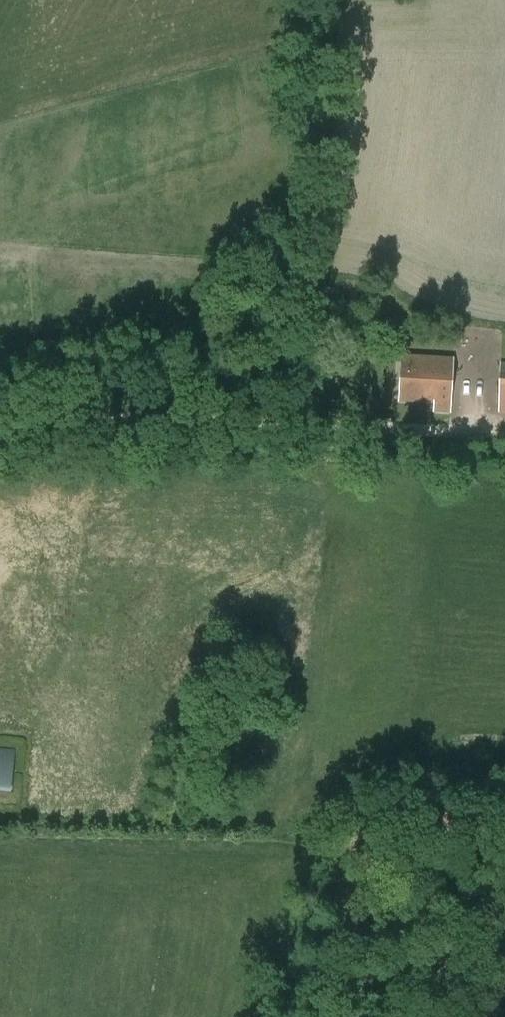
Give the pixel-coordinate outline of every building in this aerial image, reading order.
[(434,402),(434,412),(450,413),(453,360),(402,357),(400,400),(434,402)] [(0,748),(0,791),(12,792),(15,749),(0,748)]
